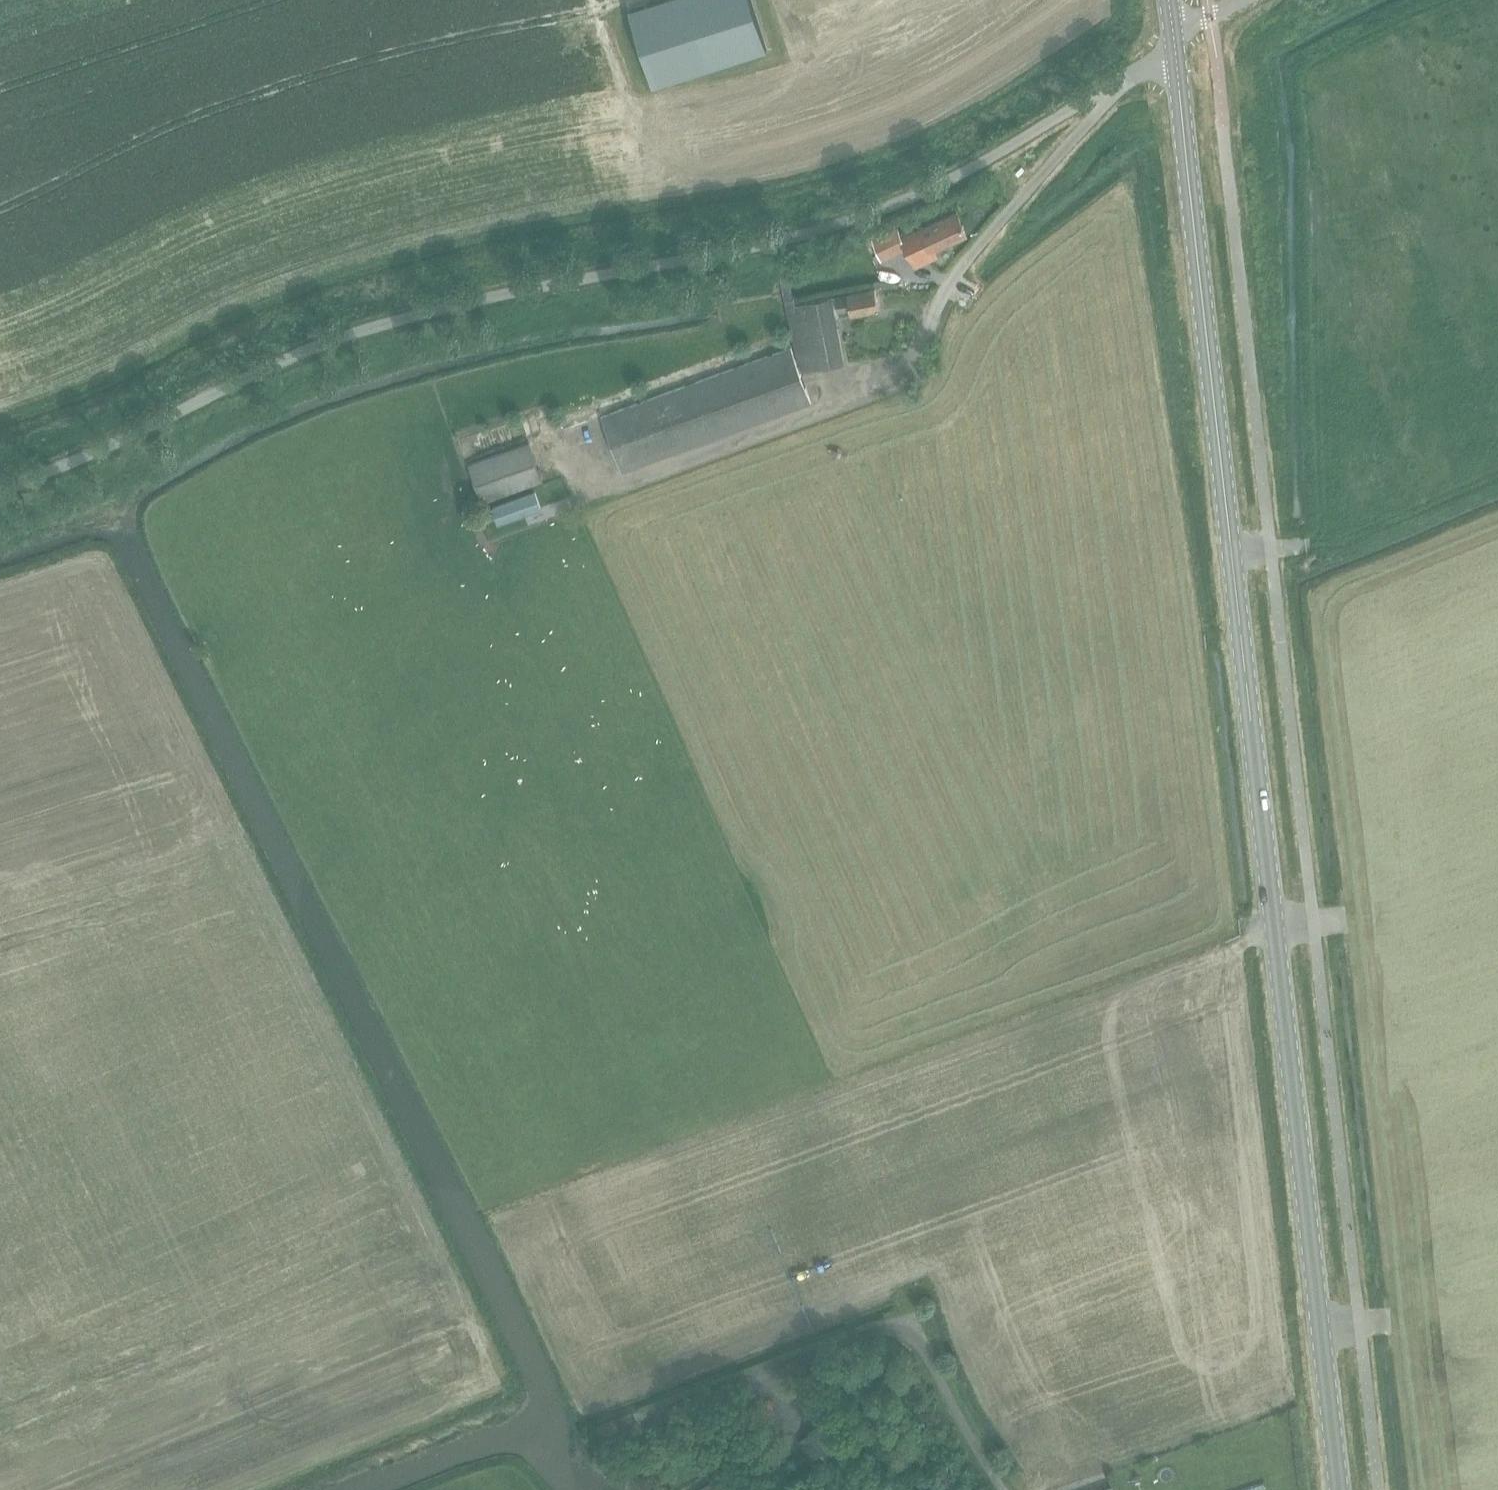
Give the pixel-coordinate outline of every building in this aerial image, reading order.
[(787,39),(775,0),(632,0),(628,1),(653,81),(787,39)] [(902,241),(898,233),(895,228),(867,239),(877,262),(907,249),(915,268),(937,258),(934,252),(966,236),(963,228),(962,226),(961,226),(956,214),(955,214),(902,241)] [(799,280),(790,282),(794,297),(803,294),(799,280)] [(878,308),(878,307),(875,290),(832,298),(836,317),(878,308)] [(816,369),(842,363),(828,298),(802,304),(816,369)] [(601,416),(621,471),(810,402),(790,346),(641,401),(601,416)] [(482,498),(540,478),(528,442),(469,463),(482,498)] [(539,505),(531,483),(486,500),(493,522),(539,505)] [(799,1441),(812,1458),(836,1439),(823,1422),(799,1441)] [(715,1482),(699,1489),(719,1489),(715,1482)]
